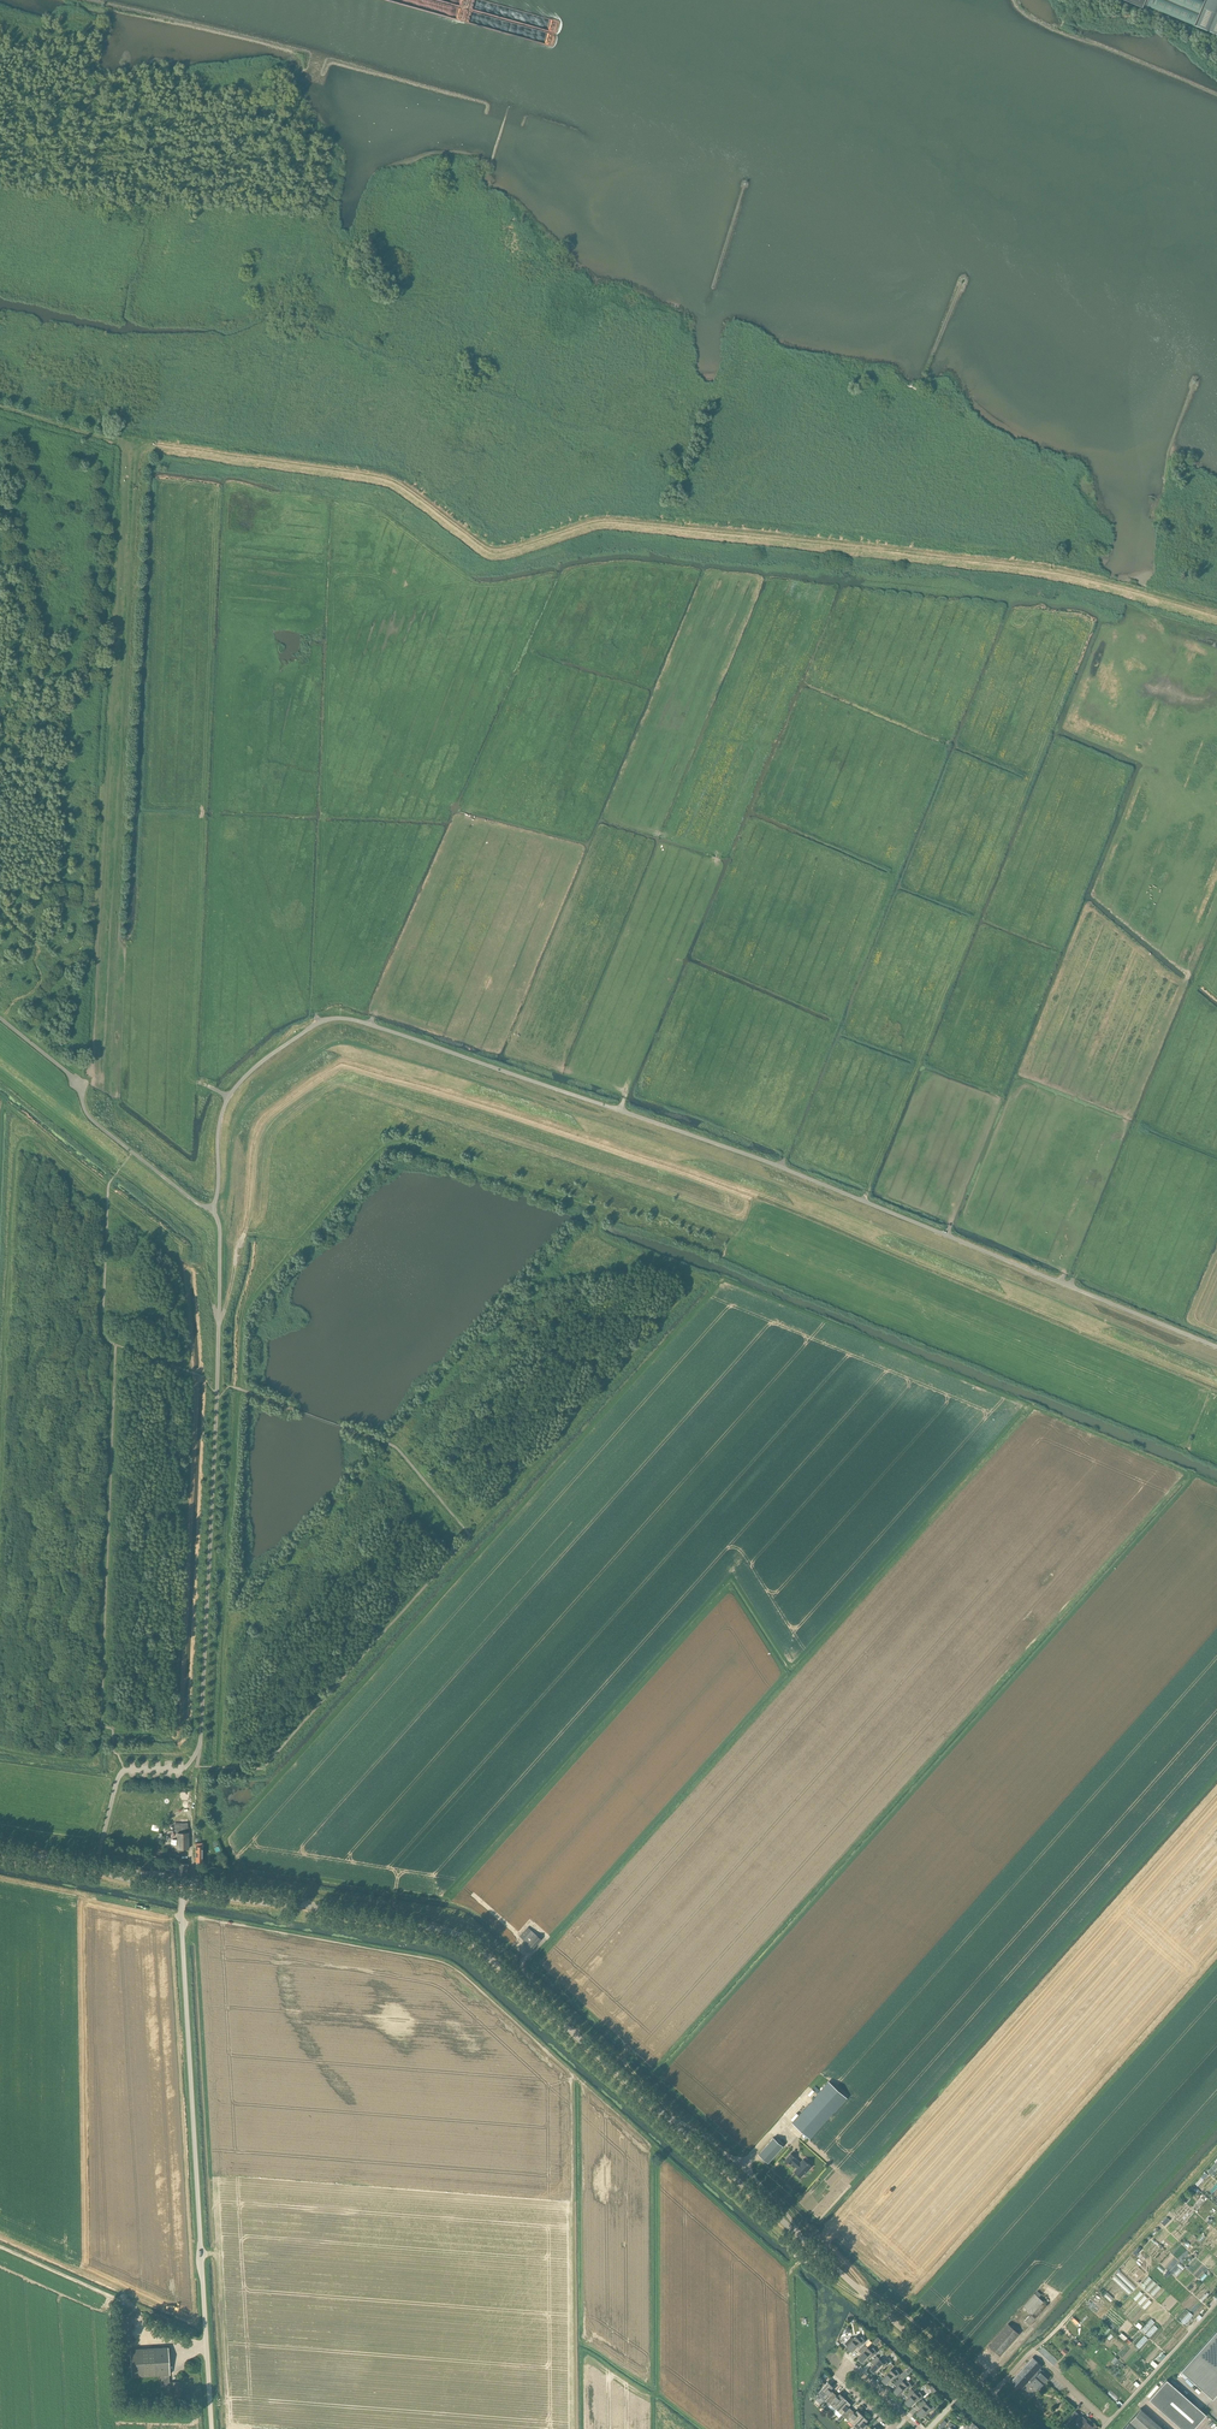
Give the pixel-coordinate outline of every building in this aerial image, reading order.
[(1144,8),(1147,0),(1124,0),(1144,8)] [(1147,6),(1196,26),(1207,0),(1206,0),(1205,2),(1200,0),(1149,0),(1147,6)] [(1196,26),(1216,35),(1216,0),(1207,0),(1196,26)] [(188,1848),(188,1832),(188,1828),(188,1823),(175,1823),(175,1829),(177,1834),(177,1849),(188,1848)] [(174,1867),(173,1872),(177,1873),(177,1874),(185,1875),(186,1871),(187,1871),(187,1868),(188,1864),(178,1862),(177,1864),(178,1865),(178,1867),(174,1867)] [(534,1947),(542,1939),(528,1927),(520,1936),(534,1947)] [(810,2138),(846,2098),(828,2082),(792,2123),(810,2138)] [(768,2162),(783,2146),(773,2137),(759,2154),(768,2162)] [(800,2162),(791,2153),(785,2160),(791,2164),(791,2163),(797,2168),(794,2171),(801,2177),(804,2173),(805,2174),(812,2167),(803,2159),(800,2162)] [(1167,2217),(1161,2223),(1164,2226),(1170,2220),(1167,2217)] [(1034,2293),(1023,2306),(1036,2317),(1047,2305),(1039,2297),(1041,2294),(1038,2291),(1035,2294),(1034,2293)] [(1029,2325),(1035,2318),(1031,2315),(1025,2321),(1029,2325)] [(1000,2355),(1019,2334),(1007,2324),(989,2345),(1000,2355)] [(1203,2391),(1213,2399),(1216,2394),(1216,2330),(1181,2371),(1203,2391)] [(850,2337),(844,2343),(847,2346),(846,2346),(847,2346),(852,2351),(857,2345),(858,2346),(865,2341),(862,2337),(858,2339),(856,2337),(856,2336),(853,2339),(850,2337)] [(1055,2358),(1060,2352),(1048,2342),(1043,2347),(1055,2358)] [(865,2344),(859,2351),(861,2353),(867,2347),(867,2348),(868,2347),(865,2344)] [(170,2374),(168,2347),(130,2349),(130,2351),(128,2351),(128,2355),(130,2355),(131,2364),(127,2364),(128,2374),(131,2374),(131,2376),(161,2375),(162,2386),(172,2385),(172,2395),(182,2394),(181,2381),(172,2381),(172,2382),(169,2382),(169,2374),(170,2374)] [(861,2353),(858,2357),(863,2362),(869,2356),(870,2357),(877,2352),(876,2352),(873,2348),(870,2350),(867,2348),(867,2347),(861,2353)] [(876,2355),(870,2362),(873,2364),(879,2358),(876,2355)] [(1033,2357),(1010,2381),(1019,2390),(1029,2380),(1030,2381),(1029,2382),(1037,2389),(1049,2376),(1040,2369),(1040,2368),(1042,2366),(1033,2357)] [(873,2364),(869,2368),(870,2368),(875,2373),(880,2367),(881,2368),(888,2363),(885,2359),(881,2361),(879,2359),(879,2358),(873,2364)] [(888,2366),(882,2373),(885,2375),(890,2369),(891,2370),(891,2369),(888,2366)] [(885,2375),(881,2379),(882,2379),(887,2384),(892,2379),(893,2379),(900,2374),(899,2374),(896,2370),(893,2372),(891,2370),(890,2369),(885,2375)] [(900,2377),(894,2384),(896,2386),(902,2380),(902,2381),(903,2380),(900,2377)] [(1206,2414),(1166,2379),(1149,2399),(1183,2428),(1193,2428),(1206,2414)] [(896,2386),(893,2390),(898,2395),(904,2389),(904,2390),(912,2385),(911,2385),(908,2381),(905,2383),(902,2381),(902,2380),(896,2386)] [(827,2400),(833,2393),(830,2390),(833,2387),(828,2382),(827,2381),(825,2384),(822,2381),(816,2393),(825,2402),(827,2400)] [(911,2388),(905,2395),(908,2397),(914,2391),(914,2392),(914,2391),(911,2388)] [(908,2397),(904,2401),(905,2401),(910,2406),(915,2400),(916,2401),(923,2396),(920,2392),(916,2394),(914,2392),(914,2391),(908,2397)] [(836,2408),(845,2398),(840,2393),(837,2396),(833,2393),(827,2400),(836,2408)] [(844,2416),(851,2410),(847,2406),(850,2403),(845,2398),(836,2408),(842,2414),(844,2416)] [(923,2399),(917,2406),(919,2408),(925,2402),(926,2403),(926,2402),(923,2399)] [(919,2408),(916,2412),(921,2417),(927,2411),(928,2412),(935,2407),(934,2407),(931,2403),(928,2405),(926,2403),(925,2402),(919,2408)] [(1140,2408),(1128,2422),(1122,2428),(1164,2428),(1140,2408)] [(853,2425),(862,2415),(857,2410),(854,2413),(851,2410),(844,2416),(853,2425)] [(930,2415),(928,2417),(931,2419),(929,2421),(937,2413),(934,2410),(930,2415)] [(1076,2411),(1069,2418),(1073,2421),(1079,2414),(1076,2411)] [(868,2426),(865,2423),(868,2420),(862,2415),(853,2425),(858,2428),(866,2428),(868,2426)] [(1092,2426),(1086,2421),(1087,2420),(1082,2416),(1078,2421),(1082,2425),(1078,2428),(1090,2428),(1092,2426)] [(944,2420),(936,2428),(937,2428),(938,2426),(941,2428),(947,2422),(944,2420)]
